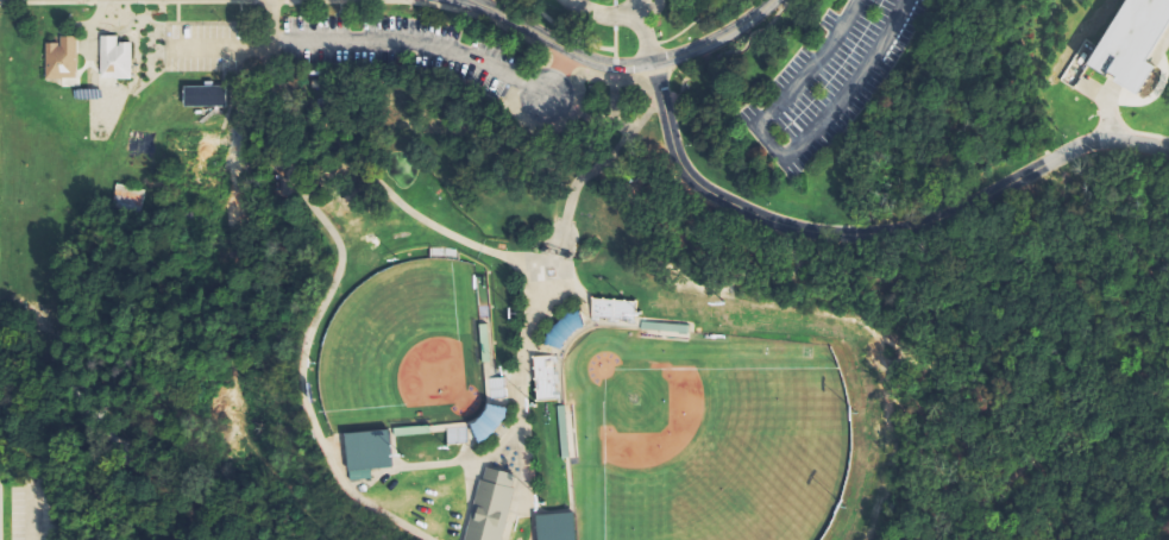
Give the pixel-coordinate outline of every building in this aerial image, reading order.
[(1091,62),(1110,75),(1112,70),(1120,76),(1118,80),(1142,93),(1159,65),(1149,59),(1150,57),(1168,27),(1168,0),(1129,0),(1091,62)] [(74,36),(57,36),(57,45),(55,45),(55,43),(43,43),(43,79),(74,79),(74,36)] [(96,36),(113,36),(113,45),(117,45),(115,43),(127,43),(127,77),(99,79),(99,71),(96,71),(96,36)] [(224,107),(183,107),(183,87),(222,87),(224,107)] [(164,131),(216,133),(215,156),(163,155),(164,131)] [(113,207),(142,213),(146,191),(118,185),(113,207)] [(631,319),(633,302),(590,299),(589,316),(631,319)] [(637,328),(639,321),(686,326),(685,333),(637,328)] [(530,357),(548,356),(553,398),(535,401),(530,357)] [(554,407),(562,406),(567,458),(559,458),(554,407)] [(396,437),(433,437),(433,426),(396,427),(396,437)] [(389,465),(385,429),(344,434),(348,478),(369,477),(367,467),(389,465)] [(480,479),(478,479),(462,539),(498,539),(511,489),(509,488),(513,475),(484,467),(480,479)] [(568,511),(571,539),(536,539),(534,515),(568,511)]
